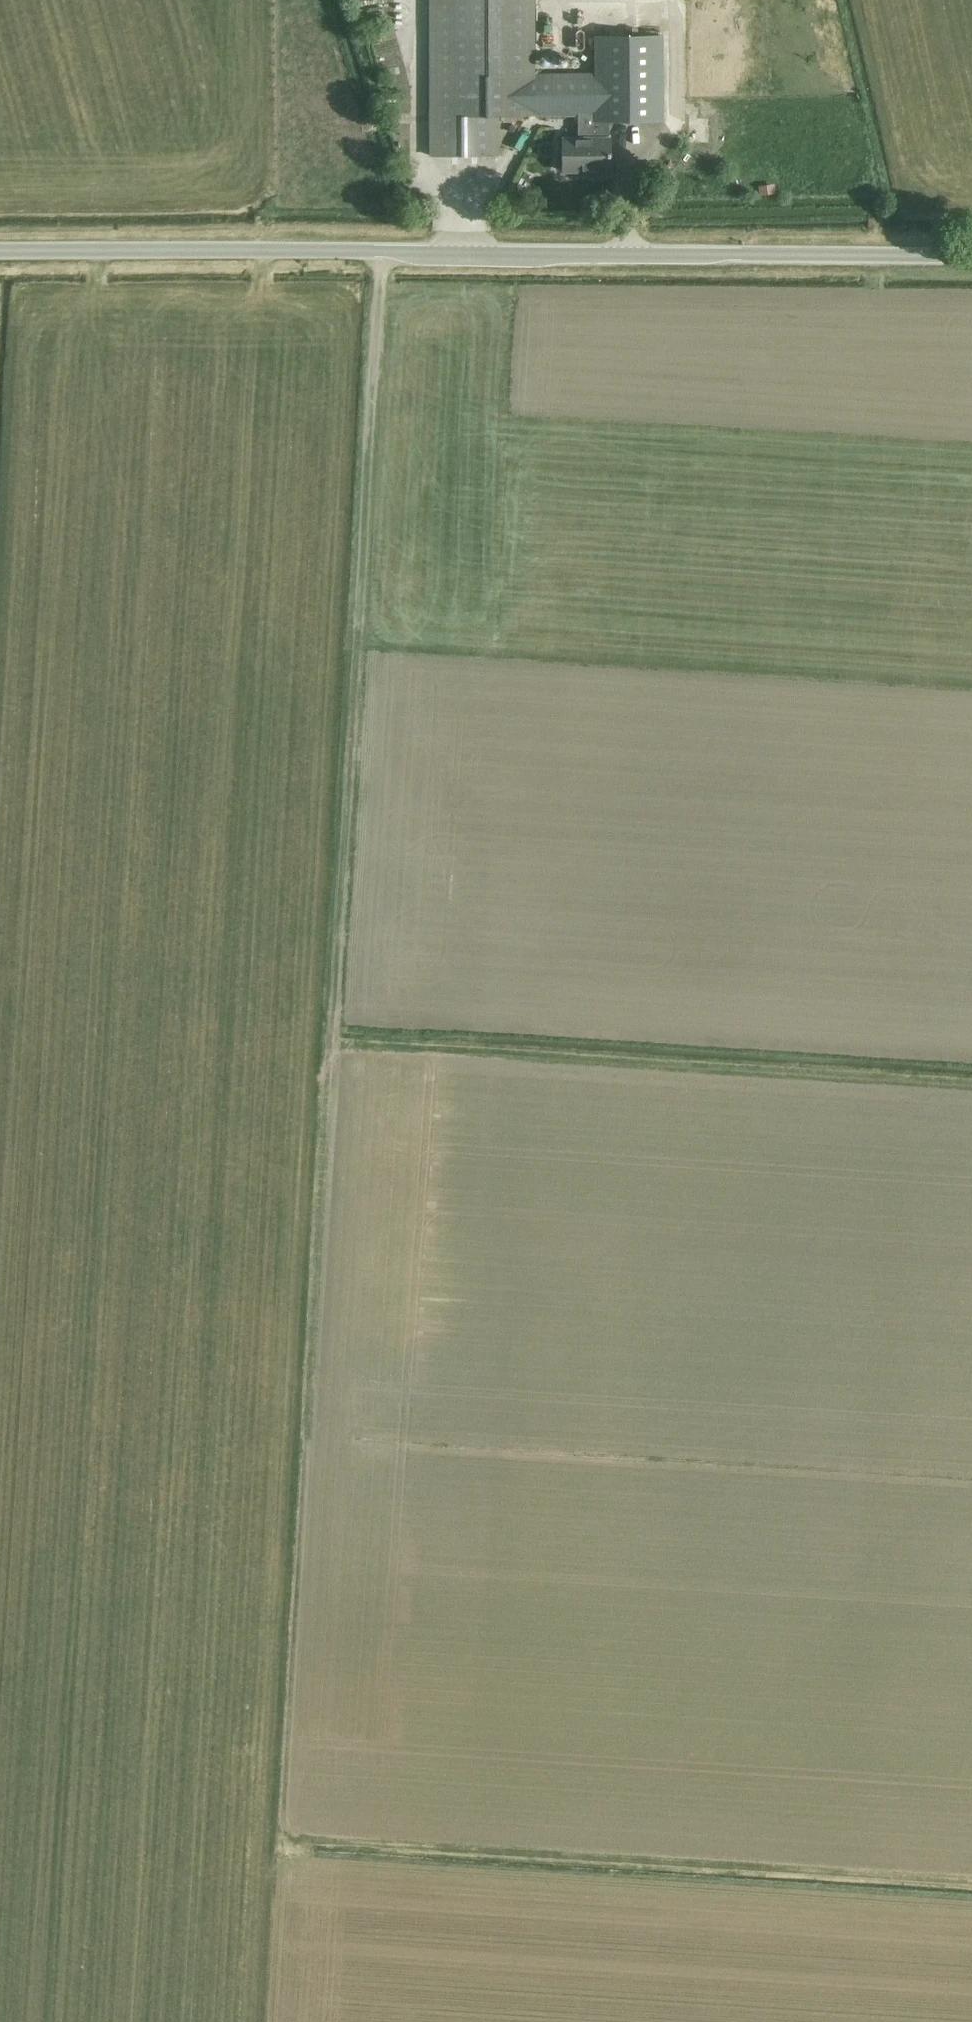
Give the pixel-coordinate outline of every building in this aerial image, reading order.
[(579,138),(563,138),(563,170),(611,170),(611,138),(610,138),(610,120),(664,120),(663,39),(597,40),(597,37),(594,37),(595,78),(534,78),(535,0),(432,0),(433,156),(497,156),(497,116),(579,115),(579,138)]
